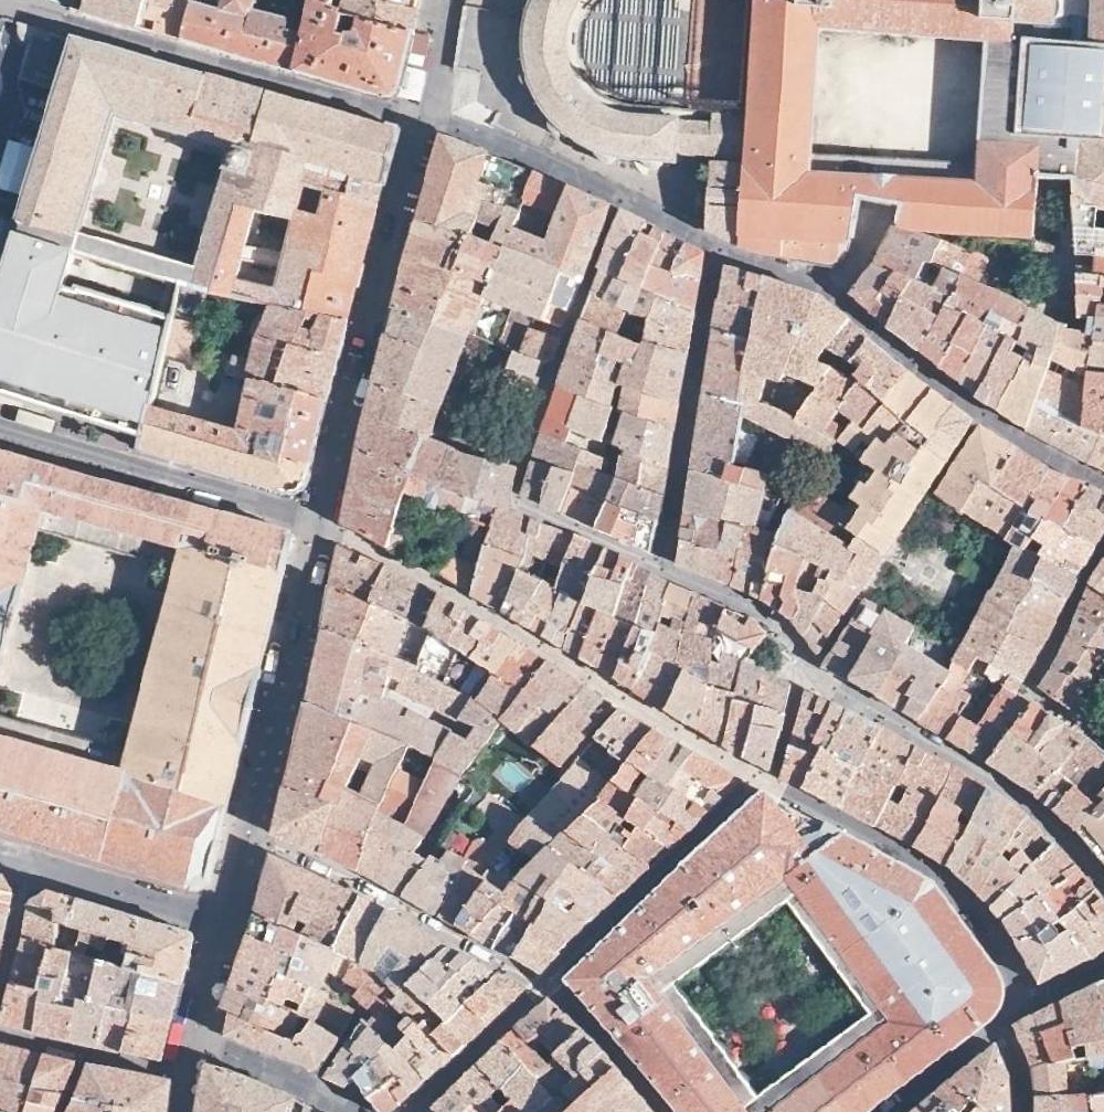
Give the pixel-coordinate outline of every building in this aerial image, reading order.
[(149,0),(88,0),(85,9),(114,18),(142,26),(149,0)] [(142,26),(157,30),(185,38),(195,0),(149,0),(142,26)] [(295,71),(303,30),(291,27),(292,18),(258,9),(260,0),(195,0),(185,38),(207,45),(271,63),(295,71)] [(360,18),(357,32),(352,32),(350,33),(349,35),(341,33),(345,15),(345,12),(343,12),(343,9),(335,6),(314,0),(311,0),(303,30),(295,71),(315,76),(390,97),(396,97),(400,95),(403,91),(408,75),(409,69),(417,33),(360,18)] [(360,18),(417,33),(420,22),(423,9),(398,3),(382,0),(337,0),(335,6),(343,9),(343,12),(345,12),(345,15),(360,18)] [(398,3),(423,9),(425,0),(382,0),(398,3)] [(897,224),(899,227),(908,232),(926,233),(1031,240),(1033,220),(1037,184),(1038,178),(1071,180),(1080,180),(1103,185),(1103,0),(1090,0),(1088,50),(1024,45),(1015,44),(1016,24),(1056,27),(1058,0),(754,0),(747,112),(712,111),(712,120),(680,118),(680,117),(635,113),(616,109),(610,107),(606,105),(596,99),(589,92),(578,78),(572,63),(569,54),(569,45),(570,29),(571,24),(573,20),(577,11),(581,4),(584,0),(527,0),(527,1),(528,5),(524,20),(522,44),(522,56),(524,67),(522,71),(521,73),(520,79),(521,82),(523,85),(525,88),(529,90),(532,91),(542,109),(549,118),(549,121),(549,124),(550,128),(552,130),(555,132),(557,134),(560,135),(565,134),(577,142),(582,145),(594,151),(595,153),(596,155),(600,159),(603,160),(609,161),(614,159),(617,158),(626,160),(641,161),(644,165),(648,167),(652,168),(657,168),(659,167),(661,166),(664,163),(677,164),(678,156),(743,160),(743,164),(711,163),(705,226),(739,242),(745,245),(770,253),(772,254),(787,259),(787,255),(812,258),(823,258),(836,259),(841,257),(844,255),(845,253),(848,243),(850,234),(854,214),(871,218),(895,224),(897,224)] [(21,76),(58,88),(73,40),(54,34),(53,40),(35,35),(33,43),(31,43),(21,76)] [(73,40),(58,88),(34,169),(29,186),(20,216),(21,217),(19,220),(8,217),(0,243),(0,392),(145,438),(153,403),(167,356),(185,286),(262,302),(262,301),(273,303),(352,321),(376,232),(389,184),(254,149),(256,139),(253,138),(196,121),(208,75),(74,37),(73,40)] [(273,94),(208,75),(196,121),(253,138),(256,139),(254,149),(389,184),(396,158),(404,125),(386,120),(273,90),(273,94)] [(431,173),(418,220),(467,236),(468,236),(469,236),(469,235),(470,234),(471,235),(476,221),(497,229),(507,205),(520,210),(534,171),(498,156),(442,134),(431,173)] [(546,177),(534,171),(520,210),(513,226),(540,237),(547,212),(555,215),(566,186),(546,177)] [(1080,180),(1071,180),(1075,254),(1095,256),(1103,256),(1103,229),(1097,228),(1097,209),(1103,210),(1103,185),(1080,180)] [(513,226),(506,246),(537,258),(562,268),(563,269),(584,278),(610,207),(609,206),(590,197),(566,186),(555,215),(545,239),(540,237),(513,226)] [(497,229),(491,243),(503,247),(505,245),(506,246),(513,226),(520,210),(507,205),(497,229)] [(620,277),(646,222),(624,212),(611,238),(609,242),(599,269),(602,270),(620,277)] [(866,238),(871,218),(854,214),(850,234),(866,238)] [(404,267),(386,334),(422,347),(434,320),(468,339),(482,305),(481,305),(484,298),(564,329),(577,295),(584,278),(563,269),(562,268),(537,258),(506,246),(505,245),(503,247),(491,243),(471,235),(470,234),(469,235),(469,236),(468,236),(467,236),(418,220),(404,267)] [(652,264),(666,233),(658,228),(648,223),(646,222),(620,277),(643,288),(644,288),(650,268),(652,264)] [(895,224),(871,263),(911,280),(911,278),(917,281),(926,262),(930,264),(940,239),(926,233),(908,232),(899,227),(897,224),(895,224)] [(676,239),(666,233),(652,264),(670,270),(684,243),(676,239)] [(911,278),(911,280),(889,328),(903,339),(920,352),(962,275),(963,275),(973,254),(970,253),(940,239),(930,264),(942,270),(934,288),(917,281),(911,278)] [(705,255),(684,243),(670,270),(700,280),(703,269),(705,255)] [(1030,246),(990,243),(990,252),(994,261),(1004,261),(1002,286),(1021,289),(1024,266),(1028,265),(1030,246)] [(982,246),(973,244),(970,253),(973,254),(980,257),(982,246)] [(962,275),(920,352),(929,359),(939,366),(940,364),(968,316),(986,326),(989,326),(1006,336),(1018,343),(1025,321),(1030,309),(1030,308),(1026,303),(1022,301),(1020,300),(980,282),(988,261),(980,257),(973,254),(963,275),(962,275)] [(1095,256),(1092,276),(1103,277),(1103,256),(1095,256)] [(911,280),(871,263),(863,275),(851,290),(867,306),(871,310),(883,321),(889,327),(889,328),(911,280)] [(670,270),(652,264),(650,268),(644,288),(656,294),(695,310),(698,296),(700,280),(670,270)] [(851,290),(863,275),(851,265),(841,277),(842,280),(851,290)] [(718,299),(755,307),(761,279),(744,273),(724,267),(723,268),(721,283),(718,299)] [(596,279),(592,293),(602,298),(626,311),(633,314),(636,307),(643,288),(620,277),(602,270),(599,269),(596,279)] [(1077,295),(1096,298),(1103,299),(1103,290),(1103,277),(1092,276),(1076,274),(1077,295)] [(777,382),(819,296),(793,288),(761,279),(755,307),(749,338),(741,373),(737,398),(745,400),(760,403),(764,378),(777,382)] [(656,294),(644,288),(643,288),(636,307),(633,314),(647,317),(692,330),(694,319),(695,310),(656,294)] [(587,306),(583,318),(608,327),(608,328),(608,330),(615,333),(626,311),(602,298),(592,293),(587,306)] [(1088,320),(1088,317),(1103,319),(1103,305),(1096,304),(1096,298),(1077,295),(1076,297),(1077,317),(1088,320)] [(830,301),(819,296),(777,382),(792,386),(796,377),(818,386),(835,360),(838,354),(825,346),(847,318),(830,301)] [(716,313),(713,330),(749,338),(755,307),(718,299),(716,313)] [(238,375),(252,378),(281,383),(332,399),(341,363),(352,321),(273,303),(257,340),(253,356),(252,358),(236,354),(232,374),(238,375)] [(1059,328),(1058,324),(1055,323),(1032,309),(1030,309),(1025,321),(1018,343),(1031,350),(1003,401),(999,409),(1013,418),(1026,427),(1028,428),(1031,414),(1043,381),(1041,380),(1047,369),(1051,359),(1053,357),(1056,340),(1059,329),(1059,328)] [(940,364),(939,366),(949,374),(958,381),(958,382),(986,326),(968,316),(940,364)] [(644,339),(687,353),(690,341),(692,330),(647,317),(644,339)] [(1103,343),(1103,319),(1088,317),(1088,320),(1086,332),(1073,328),(1059,328),(1059,329),(1056,340),(1053,357),(1051,359),(1070,371),(1085,377),(1086,374),(1087,366),(1089,352),(1092,341),(1103,343)] [(608,327),(583,318),(577,335),(571,352),(598,362),(600,355),(608,330),(608,328),(608,327)] [(825,346),(838,354),(850,363),(864,343),(868,337),(870,335),(858,326),(856,324),(855,322),(847,318),(825,346)] [(374,383),(358,447),(412,471),(412,473),(498,507),(509,511),(512,492),(514,479),(517,467),(507,464),(458,450),(458,449),(457,447),(456,447),(455,446),(431,437),(439,415),(468,339),(434,320),(422,347),(386,334),(375,379),(374,383)] [(527,326),(519,351),(546,361),(553,357),(557,347),(561,337),(527,326)] [(995,361),(1006,336),(989,326),(986,326),(958,382),(968,389),(978,395),(989,372),(995,361)] [(687,353),(644,339),(642,339),(641,344),(615,333),(608,330),(600,355),(598,362),(586,396),(612,405),(613,406),(615,406),(620,384),(624,385),(678,401),(682,379),(687,353)] [(737,402),(737,398),(741,373),(749,338),(713,330),(704,380),(702,395),(718,398),(737,402)] [(1031,350),(1018,343),(1006,336),(995,361),(989,372),(978,395),(987,401),(999,409),(1003,401),(1031,350)] [(808,401),(795,421),(805,426),(806,425),(833,439),(835,441),(850,420),(860,429),(881,404),(907,369),(884,350),(872,341),(868,337),(864,343),(850,363),(857,368),(853,374),(835,360),(818,386),(808,401)] [(1092,341),(1089,352),(1087,366),(1103,368),(1103,343),(1092,341)] [(519,351),(514,349),(502,382),(531,392),(536,378),(541,364),(546,361),(519,351)] [(598,362),(571,352),(565,368),(559,386),(578,393),(586,396),(598,362)] [(232,374),(167,356),(153,403),(203,418),(241,428),(252,378),(238,375),(232,374)] [(855,455),(887,478),(918,501),(970,421),(944,399),(907,369),(881,404),(860,429),(865,434),(855,455)] [(1083,401),(1084,385),(1047,369),(1041,380),(1043,381),(1031,414),(1028,428),(1045,437),(1090,462),(1097,434),(1083,428),(1083,421),(1085,402),(1083,401)] [(1086,374),(1085,377),(1084,385),(1083,401),(1085,402),(1083,421),(1083,428),(1097,434),(1103,437),(1103,376),(1093,375),(1086,374)] [(281,383),(252,378),(241,428),(318,452),(323,432),(332,399),(281,383)] [(619,408),(624,410),(674,430),(676,414),(678,401),(624,385),(619,408)] [(568,424),(578,393),(559,386),(552,404),(548,417),(564,423),(568,424)] [(601,439),(613,406),(612,405),(586,396),(578,393),(568,424),(566,427),(571,429),(601,439)] [(731,466),(741,416),(745,400),(737,398),(737,402),(718,398),(702,395),(696,434),(690,470),(712,475),(723,478),(723,480),(739,485),(740,483),(765,491),(768,478),(744,470),(731,466)] [(828,453),(835,441),(833,439),(806,425),(805,426),(795,421),(792,419),(793,417),(772,405),(760,403),(745,400),(741,416),(827,455),(828,453)] [(176,460),(191,464),(203,418),(153,403),(145,438),(141,450),(176,460)] [(622,447),(616,476),(634,483),(663,493),(667,471),(669,460),(674,430),(624,410),(613,443),(622,447)] [(543,432),(567,442),(571,429),(566,427),(568,424),(564,423),(548,417),(546,424),(543,432)] [(203,418),(191,464),(259,483),(290,492),(293,492),(296,492),(299,491),(302,490),(304,488),(306,486),(307,485),(308,483),(309,481),(310,480),(310,478),(311,476),(312,473),(318,452),(241,428),(203,418)] [(865,434),(860,429),(850,420),(835,441),(855,455),(865,434)] [(967,447),(936,495),(947,503),(954,507),(960,512),(994,452),(1001,440),(980,427),(967,447)] [(616,479),(616,477),(606,473),(609,458),(567,442),(543,432),(537,448),(533,461),(553,466),(553,467),(575,473),(570,485),(608,500),(616,481),(616,479)] [(1103,437),(1097,434),(1090,462),(1103,469),(1103,437)] [(1041,482),(1049,470),(1027,456),(1016,450),(1001,440),(994,452),(960,512),(964,515),(1004,539),(1019,514),(1027,503),(1041,482)] [(215,880),(256,702),(295,536),(0,447),(0,697),(48,511),(184,547),(126,767),(0,732),(0,828),(197,889),(207,889),(215,880)] [(344,524),(405,556),(414,537),(394,528),(405,492),(412,473),(412,471),(358,447),(351,488),(344,524)] [(533,498),(542,502),(545,490),(553,467),(553,466),(533,461),(524,494),(533,498)] [(560,511),(570,485),(575,473),(553,467),(545,490),(542,502),(551,506),(560,511)] [(752,526),(766,530),(774,513),(781,495),(765,491),(740,483),(739,485),(723,480),(723,478),(712,475),(690,470),(687,493),(684,512),(713,521),(723,522),(747,526),(752,526)] [(1040,522),(1043,517),(1069,480),(1059,475),(1053,473),(1049,470),(1041,482),(1027,503),(1019,514),(1004,539),(1012,545),(1023,551),(1025,549),(1031,538),(1040,522)] [(418,502),(448,514),(450,509),(469,516),(471,520),(474,521),(463,552),(481,559),(486,542),(486,541),(492,524),(498,507),(412,473),(405,492),(419,498),(418,502)] [(634,483),(616,476),(616,477),(616,479),(616,481),(608,500),(658,520),(661,506),(663,493),(634,483)] [(844,509),(834,526),(852,541),(856,535),(882,556),(897,533),(918,501),(894,483),(887,478),(880,489),(872,485),(863,501),(877,508),(865,523),(844,509)] [(1043,517),(1061,528),(1070,512),(1073,507),(1088,489),(1080,485),(1069,480),(1043,517)] [(577,518),(596,527),(608,500),(570,485),(560,511),(577,518)] [(834,526),(844,509),(801,485),(785,508),(788,510),(827,535),(829,532),(834,526)] [(1061,528),(1096,547),(1103,534),(1103,496),(1088,489),(1073,507),(1070,512),(1061,528)] [(655,537),(658,520),(608,500),(596,527),(609,533),(652,553),(655,537)] [(509,511),(498,507),(492,524),(486,541),(486,542),(525,557),(526,552),(529,533),(540,537),(543,523),(534,519),(525,516),(509,511)] [(874,568),(882,556),(856,535),(852,541),(848,546),(829,532),(827,535),(788,510),(783,520),(778,533),(772,544),(800,554),(803,556),(858,592),(869,575),(874,568)] [(719,552),(723,522),(713,521),(684,512),(682,527),(680,539),(689,541),(719,552)] [(766,530),(778,533),(783,520),(774,513),(766,530)] [(1096,547),(1061,528),(1043,517),(1040,522),(1031,538),(1043,544),(1038,554),(1041,556),(1055,563),(1081,575),(1088,562),(1094,550),(1096,547)] [(720,582),(729,586),(747,526),(723,522),(719,552),(713,579),(720,582)] [(526,552),(525,557),(521,568),(543,579),(544,578),(554,586),(558,576),(574,536),(558,530),(543,523),(540,537),(529,533),(526,552)] [(770,544),(772,544),(778,533),(766,530),(752,526),(747,526),(729,586),(746,592),(761,598),(765,587),(765,584),(766,572),(768,571),(770,544)] [(558,576),(554,586),(562,592),(563,590),(571,593),(571,594),(578,599),(582,601),(605,548),(591,543),(574,536),(558,576)] [(1041,556),(1038,554),(1043,544),(1031,538),(1025,549),(1038,557),(1039,557),(1040,557),(1041,556)] [(679,565),(713,579),(719,552),(689,541),(680,539),(678,551),(676,563),(679,565)] [(480,564),(471,592),(486,601),(502,610),(515,578),(518,570),(518,569),(519,569),(520,568),(521,568),(525,557),(486,542),(481,559),(480,564)] [(800,554),(772,544),(770,544),(768,571),(766,572),(765,584),(765,587),(761,598),(776,609),(790,620),(798,605),(796,590),(796,588),(797,575),(801,562),(803,556),(800,554)] [(351,591),(369,600),(384,567),(355,553),(340,545),(339,545),(339,546),(335,566),(331,583),(342,587),(351,591)] [(1075,585),(1081,575),(1055,563),(1041,556),(1040,557),(1039,557),(1038,557),(1025,549),(1023,551),(1012,545),(1012,547),(1010,549),(1001,567),(1059,594),(1068,598),(1075,585)] [(457,550),(449,547),(440,574),(455,582),(471,592),(480,564),(462,557),(456,555),(457,550)] [(605,548),(582,601),(584,602),(593,605),(600,608),(613,615),(615,616),(624,586),(635,563),(625,558),(620,555),(605,548)] [(463,552),(462,557),(480,564),(481,559),(463,552)] [(796,588),(796,590),(798,590),(822,599),(825,600),(843,613),(849,604),(858,592),(803,556),(801,562),(797,575),(796,588)] [(624,586),(615,616),(617,618),(618,619),(635,625),(651,572),(644,568),(642,567),(635,563),(624,586)] [(1100,571),(1092,584),(1091,586),(1103,595),(1103,564),(1100,571)] [(369,600),(395,613),(411,580),(398,573),(384,567),(369,600)] [(1063,609),(1068,598),(1059,594),(1001,567),(990,591),(1057,620),(1063,609)] [(515,578),(502,610),(509,615),(521,622),(539,586),(543,579),(521,568),(520,568),(519,569),(518,569),(518,570),(515,578)] [(651,572),(635,625),(655,633),(658,625),(659,621),(662,612),(663,606),(669,583),(661,578),(651,572)] [(539,586),(521,622),(532,628),(542,634),(562,592),(554,586),(544,578),(543,579),(539,586)] [(411,580),(395,613),(408,620),(409,621),(427,626),(438,593),(430,589),(423,586),(411,580)] [(408,620),(395,613),(369,600),(351,591),(342,587),(331,583),(325,611),(322,627),(352,638),(372,647),(397,658),(397,657),(402,644),(408,620)] [(658,625),(655,633),(650,646),(675,663),(694,593),(684,589),(669,583),(663,606),(662,612),(674,617),(671,627),(659,621),(658,625)] [(1091,586),(1084,603),(1079,614),(1099,628),(1103,632),(1103,595),(1091,586)] [(987,589),(975,615),(1035,646),(1041,649),(1049,634),(1057,620),(990,591),(987,589)] [(562,592),(542,634),(554,641),(564,647),(582,601),(578,599),(571,594),(571,593),(563,590),(562,592)] [(824,639),(843,613),(825,600),(822,599),(798,590),(796,590),(798,605),(790,620),(801,633),(810,644),(816,651),(824,639)] [(457,605),(438,593),(427,626),(431,627),(430,628),(450,641),(468,612),(457,605)] [(709,600),(694,593),(675,663),(684,669),(685,668),(706,681),(713,648),(716,633),(717,629),(724,612),(725,608),(709,600)] [(584,602),(582,601),(564,647),(571,651),(581,657),(600,608),(593,605),(584,602)] [(613,615),(600,608),(581,657),(589,661),(598,667),(617,618),(615,616),(613,615)] [(724,612),(717,629),(754,651),(765,636),(760,627),(759,626),(758,624),(756,623),(754,622),(750,620),(744,617),(725,608),(724,612)] [(480,619),(468,612),(450,641),(462,650),(472,657),(492,627),(480,619)] [(1099,628),(1079,614),(1074,625),(1069,637),(1103,657),(1103,632),(1099,628)] [(975,615),(969,628),(959,647),(961,648),(953,661),(970,670),(976,657),(1008,675),(1005,680),(1020,688),(1028,674),(1041,649),(1035,646),(975,615)] [(617,618),(598,667),(605,671),(615,677),(635,625),(618,619),(617,618)] [(863,655),(875,636),(853,622),(845,634),(840,641),(863,655)] [(655,633),(635,625),(615,677),(622,681),(633,688),(637,679),(639,671),(647,656),(646,655),(650,646),(655,633)] [(333,711),(374,728),(374,730),(411,744),(435,758),(464,774),(501,720),(500,719),(501,716),(478,699),(460,690),(416,670),(417,666),(397,657),(397,658),(372,647),(352,638),(322,627),(321,630),(313,672),(307,701),(319,706),(333,711)] [(503,634),(492,627),(472,657),(496,674),(518,643),(503,634)] [(713,648),(744,662),(749,656),(754,651),(717,629),(716,633),(713,648)] [(928,639),(913,632),(893,663),(878,694),(900,707),(920,719),(945,735),(953,740),(965,748),(973,735),(978,726),(959,714),(971,694),(960,687),(969,672),(970,670),(953,661),(952,661),(947,669),(943,667),(943,666),(943,665),(943,664),(951,647),(946,645),(944,647),(928,639)] [(1103,662),(1103,657),(1069,637),(1059,660),(1043,688),(1068,707),(1087,682),(1103,662)] [(863,655),(840,641),(832,654),(825,664),(826,665),(826,666),(827,666),(836,671),(849,678),(863,655)] [(472,657),(462,650),(454,662),(470,674),(460,690),(478,699),(501,716),(518,695),(546,660),(532,652),(518,643),(496,674),(472,657)] [(637,679),(633,688),(649,697),(665,706),(684,669),(675,663),(650,646),(646,655),(647,656),(639,671),(637,679)] [(737,692),(745,663),(744,662),(713,648),(706,681),(709,683),(709,685),(737,692)] [(976,657),(970,670),(969,672),(1000,689),(1005,680),(1008,675),(976,657)] [(518,695),(501,716),(500,719),(501,720),(517,733),(567,674),(558,668),(546,660),(518,695)] [(757,704),(785,712),(791,685),(773,676),(745,663),(737,692),(736,698),(757,704)] [(684,669),(665,706),(681,716),(700,727),(704,710),(709,685),(709,683),(706,681),(685,668),(684,669)] [(1000,689),(969,672),(960,687),(971,694),(959,714),(978,726),(1000,689)] [(567,674),(517,733),(516,735),(531,747),(534,744),(551,726),(563,713),(585,687),(585,686),(577,680),(567,674)] [(973,735),(965,748),(976,754),(987,760),(1031,701),(1025,697),(1018,692),(1020,688),(1005,680),(1000,689),(978,726),(973,735)] [(711,733),(724,740),(736,698),(737,692),(709,685),(704,710),(700,727),(711,733)] [(585,687),(563,713),(586,734),(605,711),(612,703),(602,697),(585,686),(585,687)] [(805,691),(790,745),(809,752),(815,734),(822,719),(831,703),(820,698),(805,691)] [(733,746),(744,752),(752,726),(757,704),(736,698),(724,740),(733,746)] [(307,701),(287,786),(335,804),(320,852),(333,858),(338,861),(358,870),(368,833),(380,808),(407,824),(426,781),(399,767),(411,744),(374,730),(374,728),(333,711),(319,706),(307,701)] [(1031,701),(987,760),(999,768),(1008,774),(1021,783),(1035,793),(1056,771),(1056,770),(1056,769),(1058,767),(1086,738),(1065,724),(1038,706),(1031,701)] [(833,736),(846,710),(839,707),(831,703),(822,719),(815,734),(809,752),(818,756),(821,749),(826,751),(833,736)] [(752,726),(744,752),(758,761),(770,768),(785,712),(757,704),(752,726)] [(615,713),(595,737),(610,749),(609,750),(625,762),(629,759),(653,727),(635,717),(619,708),(615,713)] [(865,756),(879,726),(867,721),(846,710),(833,736),(826,751),(857,767),(859,768),(865,756)] [(551,726),(534,744),(561,766),(572,754),(588,735),(586,734),(563,713),(551,726)] [(894,786),(896,783),(899,778),(915,746),(911,744),(888,731),(879,726),(865,756),(859,768),(871,775),(894,786)] [(653,727),(629,759),(629,760),(613,779),(629,791),(630,789),(641,771),(647,773),(649,771),(665,753),(675,740),(665,735),(653,727)] [(587,746),(566,770),(563,774),(527,816),(556,837),(564,829),(567,832),(584,814),(597,802),(601,798),(600,797),(600,796),(600,795),(601,794),(610,779),(612,779),(613,779),(629,760),(629,759),(625,762),(609,750),(610,749),(595,737),(587,746)] [(1086,738),(1058,767),(1056,769),(1056,770),(1072,785),(1092,803),(1103,789),(1103,753),(1086,738)] [(649,771),(647,773),(668,785),(669,783),(682,767),(694,751),(685,746),(675,740),(665,753),(649,771)] [(792,781),(803,787),(807,779),(818,756),(809,752),(790,745),(781,776),(792,781)] [(899,778),(896,783),(907,789),(908,786),(938,802),(941,796),(952,768),(933,757),(915,746),(899,778)] [(841,807),(857,767),(826,751),(821,749),(818,756),(807,779),(803,787),(824,798),(841,807)] [(705,758),(694,751),(682,767),(709,787),(722,796),(730,788),(740,779),(725,769),(719,766),(705,758)] [(462,777),(464,774),(435,758),(426,781),(407,824),(382,883),(393,890),(404,896),(417,874),(428,859),(417,851),(425,835),(426,835),(456,786),(462,777)] [(687,793),(709,810),(716,803),(722,796),(709,787),(682,767),(669,783),(687,793)] [(888,799),(894,786),(871,775),(859,768),(857,767),(841,807),(858,816),(875,825),(888,799)] [(976,782),(952,768),(941,796),(964,808),(974,814),(987,789),(976,782)] [(1056,771),(1035,793),(1044,802),(1053,810),(1072,785),(1056,770),(1056,771)] [(674,819),(690,830),(699,820),(709,810),(687,793),(669,783),(668,785),(647,773),(636,793),(654,806),(655,807),(656,808),(657,809),(657,810),(674,819)] [(521,824),(462,777),(456,786),(456,797),(465,803),(497,827),(511,837),(513,835),(521,824)] [(629,791),(613,779),(612,779),(610,779),(601,794),(600,795),(600,796),(600,797),(601,798),(615,807),(618,811),(626,817),(641,827),(646,832),(671,849),(680,840),(690,830),(674,819),(657,810),(657,809),(656,808),(655,807),(654,806),(636,793),(630,789),(629,791)] [(1092,803),(1072,785),(1053,810),(1064,820),(1074,828),(1075,830),(1096,806),(1092,803)] [(335,804),(287,786),(280,814),(275,834),(320,852),(335,804)] [(908,786),(907,789),(898,804),(888,799),(875,825),(894,834),(914,844),(938,802),(908,786)] [(565,980),(676,1111),(865,1111),(892,1092),(935,1060),(944,1053),(987,1021),(994,1014),(996,1010),(998,1006),(1000,1002),(1000,998),(1001,995),(1001,992),(1001,988),(1000,985),(999,979),(997,974),(994,967),(931,882),(839,830),(762,788),(665,885),(565,980)] [(1001,797),(987,789),(974,814),(971,820),(991,833),(992,834),(1010,803),(1001,797)] [(1092,803),(1096,806),(1075,830),(1099,858),(1101,860),(1103,864),(1103,789),(1092,803)] [(964,808),(941,796),(938,802),(914,844),(932,854),(948,864),(967,827),(958,822),(958,821),(957,821),(957,820),(958,819),(964,808)] [(615,807),(601,798),(597,802),(584,814),(591,820),(655,863),(664,856),(671,849),(646,832),(641,827),(636,834),(622,824),(626,817),(618,811),(615,807)] [(991,833),(986,840),(1000,853),(1001,854),(1005,847),(1012,835),(1026,815),(1020,811),(1010,803),(992,834),(991,833)] [(370,877),(382,883),(407,824),(380,808),(368,833),(358,870),(370,877)] [(591,820),(584,814),(567,832),(595,851),(599,851),(623,869),(638,879),(647,871),(655,863),(591,820)] [(1012,835),(1005,847),(1014,856),(1021,849),(1022,849),(1023,849),(1024,849),(1042,832),(1038,828),(1026,815),(1012,835)] [(485,872),(483,874),(483,875),(488,877),(485,880),(492,884),(494,882),(506,890),(512,880),(515,878),(539,893),(551,876),(564,886),(554,901),(590,922),(605,909),(620,895),(586,869),(568,857),(549,844),(556,837),(527,816),(521,824),(513,835),(511,837),(485,872)] [(967,827),(948,864),(956,871),(964,880),(976,858),(986,840),(991,833),(971,820),(967,827)] [(473,839),(463,857),(467,859),(465,863),(483,874),(485,872),(511,837),(497,827),(487,842),(480,837),(473,839)] [(595,851),(567,832),(564,829),(556,837),(549,844),(568,857),(586,869),(620,895),(628,888),(638,879),(623,869),(599,851),(595,851)] [(1014,856),(1008,862),(1020,874),(1031,863),(1053,843),(1050,840),(1042,832),(1024,849),(1023,849),(1022,849),(1021,849),(1014,856)] [(1000,853),(986,840),(976,858),(964,880),(970,886),(978,894),(1000,853)] [(463,857),(440,842),(428,859),(417,874),(404,896),(418,904),(439,915),(465,863),(467,859),(463,857)] [(1053,843),(1031,863),(1052,887),(1064,877),(1078,870),(1064,855),(1053,843)] [(1001,854),(1000,853),(978,894),(984,900),(990,907),(1020,874),(1008,862),(1001,854)] [(334,948),(360,894),(320,876),(271,854),(263,885),(255,913),(276,922),(334,948)] [(465,863),(439,915),(447,920),(455,925),(469,903),(485,880),(488,877),(483,875),(483,874),(465,863)] [(1020,874),(990,907),(996,913),(1002,919),(1003,920),(1042,894),(1052,887),(1031,863),(1020,874)] [(1064,877),(1052,887),(1042,894),(1050,905),(1060,920),(1076,907),(1077,905),(1094,889),(1088,882),(1079,871),(1078,870),(1064,877)] [(11,916),(13,907),(16,895),(8,875),(0,872),(0,913),(11,916)] [(512,880),(506,890),(509,892),(501,903),(517,911),(527,916),(525,919),(533,922),(534,921),(571,940),(580,932),(590,922),(554,901),(539,893),(515,878),(512,880)] [(469,903),(455,925),(464,929),(471,934),(501,903),(509,892),(506,890),(494,882),(492,884),(485,880),(469,903)] [(34,902),(34,903),(59,909),(59,921),(72,924),(81,898),(65,893),(54,889),(34,902)] [(1077,905),(1080,909),(1103,937),(1103,901),(1094,889),(1077,905)] [(352,958),(361,962),(388,907),(374,901),(360,894),(334,948),(334,949),(338,951),(330,970),(344,977),(352,958)] [(1042,894),(1003,920),(1039,983),(1063,971),(1077,965),(1091,958),(1071,934),(1068,929),(1066,930),(1060,935),(1053,925),(1060,920),(1050,905),(1042,894)] [(103,958),(106,958),(123,964),(144,970),(165,976),(186,981),(192,959),(197,940),(197,938),(197,936),(195,935),(194,934),(131,914),(81,898),(72,924),(81,927),(79,933),(101,946),(100,957),(103,958)] [(22,942),(21,947),(50,952),(52,945),(59,948),(59,945),(59,921),(59,909),(34,903),(28,922),(22,942)] [(501,903),(471,934),(481,939),(493,946),(499,934),(517,911),(501,903)] [(1060,920),(1066,930),(1068,929),(1071,934),(1091,958),(1102,951),(1103,950),(1103,937),(1080,909),(1077,905),(1076,907),(1060,920)] [(378,971),(398,993),(400,995),(408,984),(407,984),(423,968),(422,967),(426,964),(429,965),(433,961),(431,959),(434,956),(436,956),(451,944),(431,932),(419,925),(409,919),(388,907),(361,962),(360,965),(378,971)] [(503,952),(513,957),(528,934),(527,933),(533,922),(525,919),(527,916),(517,911),(499,934),(493,946),(503,952)] [(6,937),(8,928),(11,916),(0,913),(0,934),(6,937)] [(328,969),(330,970),(338,951),(334,949),(334,948),(276,922),(255,913),(252,924),(248,940),(243,954),(238,967),(232,984),(285,1006),(286,1004),(289,997),(304,1003),(311,985),(318,988),(320,985),(328,969)] [(566,945),(571,940),(534,921),(533,922),(527,933),(528,934),(513,957),(529,966),(540,972),(548,964),(560,952),(566,945)] [(101,946),(79,933),(75,949),(100,957),(101,946)] [(407,984),(408,984),(428,1002),(430,1003),(456,975),(462,969),(475,959),(467,953),(451,944),(436,956),(434,956),(431,959),(433,961),(429,965),(426,964),(422,967),(423,968),(407,984)] [(52,945),(50,952),(42,986),(45,987),(39,1030),(55,1034),(75,1039),(82,996),(93,999),(103,958),(100,957),(75,949),(59,945),(59,948),(52,945)] [(50,952),(21,947),(14,976),(14,980),(42,986),(50,952)] [(106,958),(103,958),(93,999),(111,1003),(138,1009),(176,1018),(180,1004),(184,989),(186,981),(165,976),(144,970),(123,964),(106,958)] [(383,1007),(383,1008),(391,1001),(390,1000),(398,993),(378,971),(360,965),(361,962),(352,958),(344,977),(360,985),(358,988),(354,992),(364,1001),(377,1012),(383,1007)] [(456,975),(430,1003),(432,1005),(447,1020),(466,1002),(498,972),(490,967),(475,959),(462,969),(456,975)] [(498,972),(466,1002),(489,1022),(507,1004),(524,987),(498,972)] [(45,987),(42,986),(14,980),(4,1023),(19,1026),(39,1030),(45,987)] [(1091,1058),(1103,1056),(1103,1023),(1097,983),(1074,994),(1059,1002),(1072,1058),(1086,1055),(1087,1059),(1091,1058)] [(222,1010),(230,1013),(245,1018),(286,1037),(291,1028),(300,1012),(300,1011),(286,1004),(285,1006),(232,984),(225,1000),(222,1010)] [(391,1001),(383,1008),(395,1020),(401,1013),(406,1018),(400,1025),(407,1033),(417,1044),(439,1071),(448,1064),(450,1062),(456,1056),(435,1036),(433,1034),(447,1020),(432,1005),(430,1003),(428,1002),(408,984),(400,995),(398,993),(390,1000),(391,1001)] [(312,1019),(339,1036),(353,1009),(334,995),(320,985),(318,988),(311,985),(304,1003),(300,1011),(300,1012),(312,1019)] [(111,1003),(93,999),(82,996),(75,1039),(87,1042),(102,1045),(111,1003)] [(534,1012),(525,1020),(538,1033),(536,1035),(555,1054),(580,1029),(549,1000),(548,1000),(547,1000),(546,1000),(534,1012)] [(466,1002),(447,1020),(433,1034),(435,1036),(456,1056),(476,1036),(489,1022),(466,1002)] [(1035,1014),(1051,1062),(1066,1059),(1072,1058),(1059,1002),(1043,1010),(1035,1014)] [(133,1029),(138,1009),(111,1003),(102,1045),(113,1048),(125,1050),(133,1029)] [(395,1020),(383,1008),(383,1007),(377,1012),(378,1013),(373,1017),(368,1022),(390,1042),(396,1047),(407,1033),(400,1025),(395,1020)] [(165,1059),(176,1018),(138,1009),(133,1029),(125,1050),(140,1054),(165,1059)] [(318,1071),(339,1036),(312,1019),(305,1031),(304,1032),(302,1033),(301,1033),(299,1032),(291,1028),(286,1037),(245,1018),(230,1013),(227,1024),(224,1035),(226,1036),(273,1054),(317,1071),(318,1071)] [(1025,1047),(1033,1066),(1051,1062),(1035,1014),(1026,1018),(1015,1023),(1025,1047)] [(382,1048),(390,1042),(368,1022),(364,1019),(326,1076),(335,1081),(346,1088),(354,1079),(366,1064),(374,1056),(382,1048)] [(513,1031),(503,1040),(554,1096),(557,1093),(562,1089),(576,1076),(556,1055),(549,1063),(530,1041),(536,1035),(538,1033),(525,1020),(513,1031)] [(576,1076),(603,1053),(596,1044),(591,1039),(580,1029),(555,1054),(556,1055),(576,1076)] [(425,1083),(439,1071),(417,1044),(407,1033),(396,1047),(390,1042),(382,1048),(399,1075),(401,1078),(401,1081),(410,1095),(425,1083)] [(434,1108),(438,1111),(500,1111),(504,1108),(490,1095),(498,1086),(512,1100),(513,1098),(522,1108),(521,1110),(523,1111),(539,1111),(549,1101),(554,1096),(503,1040),(496,1048),(485,1057),(479,1063),(477,1063),(434,1108)] [(33,1084),(35,1077),(42,1053),(15,1047),(0,1043),(0,1076),(7,1078),(33,1084)] [(961,1110),(971,1099),(977,1102),(990,1111),(1009,1111),(1009,1079),(995,1045),(959,1074),(942,1089),(913,1111),(959,1111),(961,1110)] [(360,1088),(366,1098),(383,1086),(399,1075),(382,1048),(374,1056),(366,1064),(354,1079),(360,1088)] [(33,1084),(27,1099),(28,1100),(24,1111),(54,1111),(68,1074),(74,1060),(57,1056),(42,1053),(35,1077),(33,1084)] [(603,1053),(576,1076),(562,1089),(574,1102),(570,1106),(557,1093),(554,1096),(549,1101),(539,1111),(653,1111),(603,1053)] [(1088,1075),(1087,1059),(1086,1055),(1072,1058),(1066,1059),(1067,1077),(1088,1075)] [(1091,1058),(1091,1068),(1091,1069),(1092,1069),(1093,1070),(1103,1069),(1103,1056),(1091,1058)] [(1034,1096),(1068,1094),(1067,1077),(1066,1059),(1051,1062),(1033,1066),(1034,1068),(1034,1083),(1034,1096)] [(77,1096),(82,1097),(102,1099),(111,1101),(157,1111),(167,1111),(168,1100),(170,1079),(129,1071),(89,1063),(77,1096)] [(297,1098),(268,1084),(263,1082),(244,1076),(207,1063),(200,1099),(197,1111),(295,1111),(297,1098)] [(410,1095),(401,1081),(401,1078),(399,1075),(383,1086),(366,1098),(374,1106),(379,1111),(389,1111),(396,1106),(410,1095)] [(33,1084),(7,1078),(0,1076),(0,1108),(6,1111),(9,1111),(24,1111),(28,1100),(27,1099),(33,1084)] [(1094,1092),(1093,1111),(1103,1111),(1103,1091),(1094,1092)] [(1034,1096),(1035,1111),(1093,1111),(1094,1092),(1068,1094),(1034,1096)] [(111,1101),(102,1099),(82,1097),(77,1096),(69,1111),(157,1111),(111,1101)] [(297,1098),(295,1111),(324,1111),(319,1109),(304,1101),(297,1098)] [(521,1110),(522,1108),(513,1098),(512,1100),(504,1108),(500,1111),(523,1111),(521,1110)] [(977,1102),(970,1111),(990,1111),(977,1102)]
